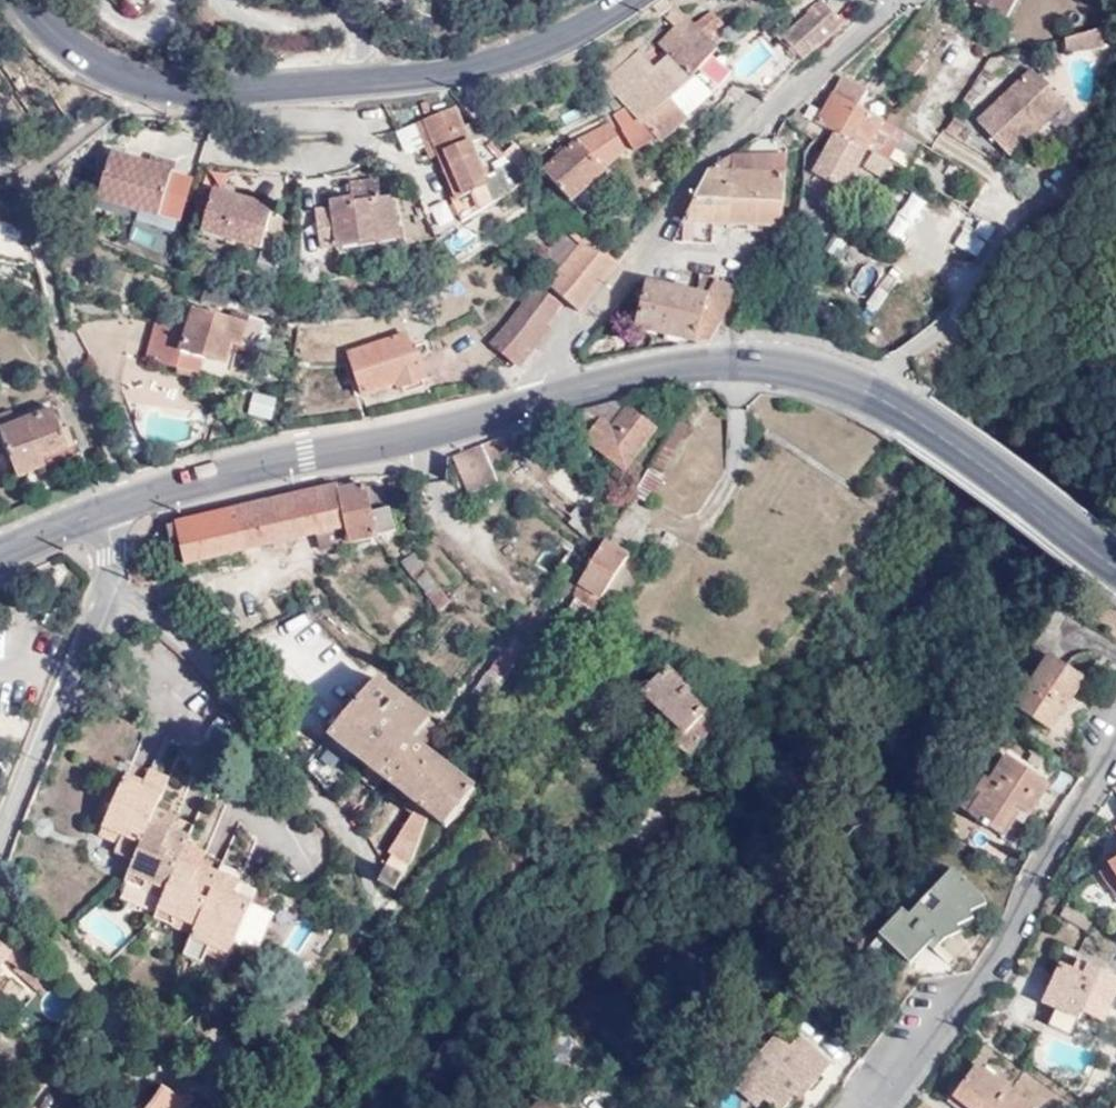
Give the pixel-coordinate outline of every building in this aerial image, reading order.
[(967,0),(1003,20),(1013,0),(967,0)] [(822,5),(780,43),(803,66),(846,32),(822,5)] [(689,117),(712,93),(692,74),(718,47),(708,38),(724,26),(713,10),(695,24),(677,6),(665,17),(677,30),(667,42),(649,25),(596,76),(617,96),(609,102),(618,113),(614,117),(638,150),(656,138),(664,144),(690,118),(689,117)] [(1098,49),(1095,29),(1060,38),(1061,53),(1098,49)] [(780,43),(771,52),(778,59),(791,73),(803,66),(780,43)] [(747,90),(759,102),(775,82),(791,73),(778,59),(747,90)] [(775,82),(759,102),(764,104),(803,66),(791,73),(775,82)] [(1062,105),(1028,71),(975,123),(1008,158),(1062,105)] [(840,78),(818,110),(812,120),(839,136),(856,108),(866,93),(840,78)] [(453,104),(418,120),(433,156),(450,196),(466,225),(494,209),(483,187),(488,184),(481,172),(485,168),(453,104)] [(809,105),(802,113),(810,118),(812,120),(818,110),(809,105)] [(897,133),(883,124),(856,108),(839,136),(868,154),(876,143),(887,150),(897,133)] [(433,156),(418,120),(409,124),(423,160),(433,156)] [(626,155),(608,129),(569,154),(545,178),(578,212),(611,183),(604,175),(626,155)] [(868,154),(839,136),(813,176),(842,194),(868,154)] [(705,169),(770,176),(775,142),(749,139),(705,169)] [(162,226),(182,164),(158,155),(152,167),(117,156),(104,201),(142,213),(141,220),(162,226)] [(714,225),(777,230),(785,178),(770,176),(705,169),(669,244),(710,247),(714,225)] [(356,193),(357,202),(361,201),(363,209),(386,204),(381,186),(356,193)] [(264,258),(278,215),(217,196),(206,228),(228,236),(225,246),(264,258)] [(361,201),(357,202),(339,205),(340,214),(324,217),(334,255),(407,240),(400,202),(386,204),(363,209),(361,201)] [(963,218),(954,244),(978,253),(988,227),(963,218)] [(545,287),(575,312),(592,289),(616,260),(589,234),(545,287)] [(696,341),(704,340),(739,286),(699,276),(696,291),(642,283),(633,328),(696,341)] [(487,348),(510,365),(555,306),(533,288),(487,348)] [(257,352),(265,321),(241,315),(238,321),(188,309),(182,332),(156,325),(146,364),(198,379),(205,359),(227,364),(231,347),(257,352)] [(407,354),(404,340),(349,352),(360,398),(425,382),(417,353),(407,354)] [(250,390),(245,413),(269,418),(274,395),(250,390)] [(566,432),(584,446),(601,424),(609,431),(624,411),(618,405),(579,414),(566,432)] [(623,476),(655,434),(624,411),(609,431),(601,424),(584,446),(623,476)] [(52,413),(15,428),(10,414),(0,417),(0,439),(16,480),(44,471),(40,462),(66,452),(52,413)] [(687,428),(674,421),(631,495),(647,505),(662,482),(657,479),(687,428)] [(498,485),(484,450),(453,461),(467,498),(498,485)] [(559,468),(548,482),(584,509),(595,495),(559,468)] [(338,490),(312,496),(321,537),(336,533),(339,550),(394,537),(388,513),(372,517),(364,488),(339,495),(338,490)] [(321,537),(312,496),(174,527),(183,568),(317,538),(321,537)] [(321,537),(321,554),(339,550),(336,533),(321,537)] [(604,539),(566,608),(591,625),(607,598),(618,604),(636,574),(621,565),(628,554),(604,539)] [(1016,709),(1052,732),(1085,680),(1049,658),(1016,709)] [(690,693),(663,666),(640,691),(682,733),(673,742),(689,756),(718,725),(687,696),(690,693)] [(329,735),(432,817),(447,828),(477,793),(414,743),(430,720),(376,679),(350,713),(348,712),(329,735)] [(980,799),(968,819),(997,837),(1013,810),(1027,819),(1047,787),(1005,760),(980,799)] [(130,765),(125,777),(143,785),(144,782),(147,773),(130,765)] [(147,773),(144,782),(164,791),(168,782),(147,773)] [(113,856),(133,865),(152,821),(156,811),(164,791),(144,782),(143,785),(125,777),(99,839),(117,847),(113,856)] [(955,811),(968,819),(980,799),(967,791),(955,811)] [(171,829),(175,820),(156,811),(152,821),(171,829)] [(170,832),(189,840),(193,828),(175,820),(171,829),(170,832)] [(181,858),(185,849),(189,840),(170,832),(171,829),(152,821),(133,865),(124,885),(163,901),(181,858)] [(200,867),(204,858),(185,849),(181,858),(200,867)] [(191,938),(218,876),(200,869),(200,867),(181,858),(163,901),(153,921),(191,938)] [(218,876),(222,868),(222,865),(204,858),(200,867),(200,869),(218,876)] [(241,877),(222,868),(218,876),(238,885),(242,877),(241,877)] [(395,890),(402,876),(385,868),(379,882),(395,890)] [(951,872),(907,919),(902,913),(878,939),(908,968),(926,949),(932,954),(936,950),(941,945),(949,941),(959,936),(956,929),(972,921),(969,915),(985,907),(982,901),(951,872)] [(238,885),(218,876),(191,938),(182,959),(201,967),(205,958),(224,966),(260,885),(242,877),(238,885)] [(7,958),(21,966),(14,974),(39,995),(53,979),(17,949),(0,940),(0,969),(7,958)] [(1039,1008),(1082,1026),(1089,1012),(1103,1019),(1115,993),(1115,979),(1076,960),(1071,970),(1059,965),(1039,1008)] [(282,1010),(286,999),(272,994),(268,1004),(282,1010)] [(299,1017),(300,1018),(305,1007),(286,999),(282,1010),(299,1017)] [(758,1028),(725,1067),(774,1107),(785,1107),(793,1098),(799,1103),(829,1068),(797,1041),(787,1052),(758,1028)] [(978,1066),(956,1100),(968,1107),(1036,1107),(1038,1106),(978,1066)] [(149,1107),(197,1107),(166,1085),(149,1107)]
